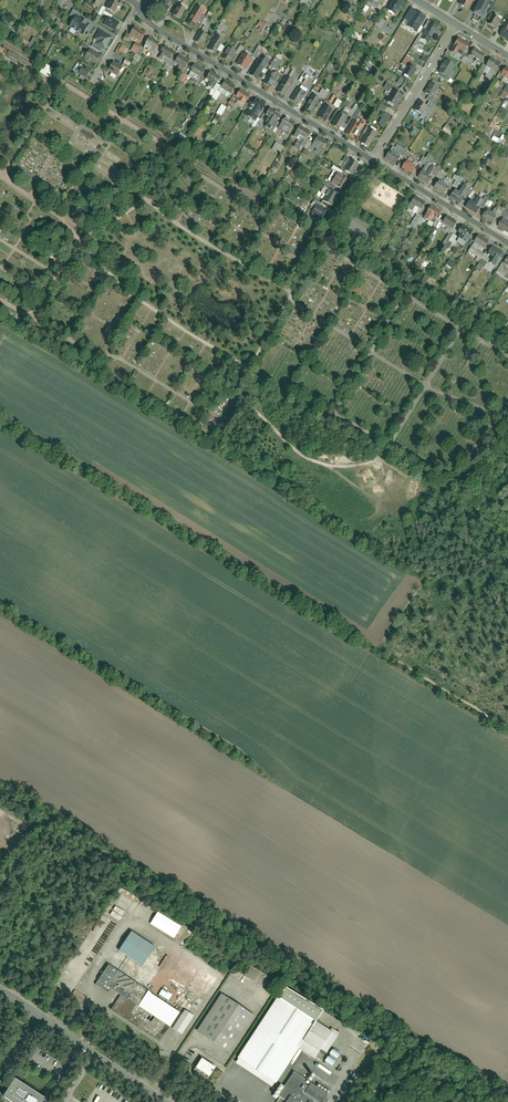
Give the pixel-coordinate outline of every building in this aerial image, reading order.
[(119,3),(113,0),(108,0),(103,8),(113,13),(119,3)] [(158,6),(166,11),(173,0),(175,2),(176,0),(162,0),(158,6)] [(306,9),(311,1),(310,0),(301,0),(299,4),(306,9)] [(402,2),(399,0),(392,0),(388,7),(395,12),(402,2)] [(473,1),(471,0),(460,0),(458,3),(468,9),(473,1)] [(187,8),(179,2),(172,13),(180,19),(187,8)] [(481,17),(487,10),(478,4),(473,11),(481,17)] [(104,9),(98,5),(93,13),(99,17),(104,9)] [(207,17),(194,9),(187,22),(194,27),(198,20),(204,23),(207,17)] [(416,10),(409,19),(419,26),(425,17),(416,10)] [(501,19),(492,14),(487,22),(496,28),(501,19)] [(385,20),(378,16),(370,28),(377,32),(385,20)] [(76,31),(82,21),(76,17),(69,27),(76,31)] [(115,30),(119,23),(108,17),(108,19),(104,17),(102,21),(105,23),(105,24),(115,30)] [(220,31),(220,30),(226,32),(228,26),(224,25),(225,20),(221,19),(217,30),(220,31)] [(53,25),(59,28),(61,22),(56,20),(53,25)] [(427,40),(437,25),(429,20),(419,34),(427,40)] [(507,20),(499,33),(507,38),(507,20)] [(89,25),(82,21),(76,31),(83,35),(89,25)] [(259,27),(258,30),(261,32),(265,24),(259,21),(256,25),(259,27)] [(145,32),(133,26),(129,33),(141,40),(145,32)] [(443,30),(438,26),(430,37),(436,41),(443,30)] [(208,34),(200,29),(194,38),(203,44),(208,34)] [(104,50),(112,38),(100,31),(95,39),(98,41),(96,44),(104,50)] [(160,42),(149,35),(145,41),(152,45),(151,47),(155,50),(160,42)] [(18,36),(16,40),(26,45),(28,42),(18,36)] [(223,40),(215,36),(208,47),(216,52),(223,40)] [(91,40),(86,37),(81,45),(86,48),(91,40)] [(463,55),(470,45),(458,37),(453,45),(460,50),(454,58),(467,67),(472,60),(463,55)] [(143,50),(131,43),(128,48),(140,55),(143,50)] [(121,44),(118,50),(123,53),(126,47),(121,44)] [(164,44),(161,50),(172,57),(175,51),(164,44)] [(230,60),(237,50),(228,45),(222,55),(230,60)] [(485,54),(474,47),(469,55),(480,62),(485,54)] [(100,55),(89,48),(84,56),(94,63),(100,55)] [(247,54),(242,51),(235,63),(243,68),(249,59),(246,57),(247,54)] [(191,60),(178,53),(174,59),(188,66),(191,60)] [(489,81),(500,63),(490,57),(485,65),(492,69),(485,79),(489,81)] [(123,65),(112,58),(106,68),(117,74),(123,65)] [(260,61),(256,58),(248,72),(257,77),(263,67),(258,64),(260,61)] [(274,58),(269,65),(276,70),(281,62),(274,58)] [(438,67),(436,72),(443,76),(451,79),(454,74),(454,73),(452,71),(454,65),(451,64),(445,60),(443,60),(438,67)] [(205,69),(193,62),(189,69),(200,76),(205,69)] [(408,78),(416,67),(408,62),(400,73),(408,78)] [(91,70),(81,63),(76,71),(86,77),(91,70)] [(328,63),(326,68),(331,71),(334,66),(328,63)] [(43,64),(37,73),(47,79),(52,70),(43,64)] [(221,76),(210,69),(205,77),(216,84),(221,76)] [(270,86),(277,76),(269,71),(263,80),(270,86)] [(294,74),(288,71),(277,89),(282,93),(294,74)] [(187,76),(180,72),(174,82),(181,86),(187,76)] [(236,85),(224,79),(220,86),(231,93),(236,85)] [(305,84),(301,81),(291,97),(299,102),(303,97),(298,94),(305,84)] [(433,81),(428,89),(434,93),(439,85),(433,81)] [(249,94),(239,88),(235,95),(245,101),(249,94)] [(325,100),(329,90),(326,89),(325,91),(321,89),(318,94),(314,92),(313,94),(325,100)] [(400,96),(392,90),(384,101),(392,107),(400,96)] [(312,111),(319,99),(311,94),(304,106),(312,111)] [(265,105),(256,99),(246,116),(255,121),(265,105)] [(332,106),(337,108),(341,102),(336,99),(332,106)] [(428,105),(419,100),(413,109),(422,115),(428,105)] [(380,103),(377,109),(383,112),(386,107),(380,103)] [(209,124),(213,127),(226,107),(222,104),(209,124)] [(325,119),(332,109),(324,104),(318,114),(325,119)] [(280,113),(270,107),(262,119),(272,126),(280,113)] [(350,107),(345,114),(354,120),(358,113),(350,107)] [(387,117),(381,113),(375,123),(381,127),(387,117)] [(340,128),(346,118),(339,114),(332,123),(340,128)] [(294,123),(284,116),(276,127),(287,134),(294,123)] [(360,126),(352,121),(345,132),(353,137),(360,126)] [(441,130),(451,136),(454,130),(445,124),(441,130)] [(310,132),(299,125),(295,132),(306,139),(310,132)] [(375,135),(367,130),(360,141),(367,146),(375,135)] [(328,142),(317,135),(310,146),(321,153),(328,142)] [(277,139),(271,147),(281,154),(286,146),(277,139)] [(391,147),(385,157),(396,164),(402,154),(391,147)] [(358,164),(350,158),(342,169),(351,174),(358,164)] [(415,165),(406,159),(401,167),(410,172),(415,165)] [(275,162),(271,170),(276,173),(280,164),(275,162)] [(427,183),(432,174),(421,168),(416,176),(427,183)] [(342,189),(348,180),(340,174),(333,183),(342,189)] [(450,183),(438,176),(432,187),(444,193),(450,183)] [(457,176),(452,186),(456,188),(461,177),(457,176)] [(454,190),(450,198),(460,204),(469,189),(463,185),(458,192),(454,190)] [(339,195),(331,190),(325,200),(333,205),(339,195)] [(423,201),(412,195),(404,208),(408,210),(410,207),(417,211),(423,201)] [(481,206),(470,199),(465,206),(476,213),(481,206)] [(441,211),(430,204),(425,212),(436,219),(441,211)] [(329,212),(321,207),(315,216),(323,221),(329,212)] [(486,208),(481,215),(491,223),(496,215),(486,208)] [(409,226),(416,230),(423,219),(416,214),(409,226)] [(456,221),(446,215),(438,227),(448,233),(456,221)] [(501,218),(497,226),(507,232),(507,222),(501,218)] [(463,245),(472,231),(461,224),(455,235),(451,232),(441,249),(445,252),(453,239),(463,245)] [(487,240),(475,232),(470,240),(483,247),(487,240)] [(503,252),(492,244),(487,252),(493,255),(490,261),(496,265),(503,252)] [(389,245),(386,249),(393,254),(396,250),(389,245)] [(484,255),(472,247),(469,252),(481,259),(484,255)] [(448,259),(445,265),(453,268),(455,263),(448,259)] [(479,316),(482,309),(475,306),(472,312),(479,316)] [(155,911),(148,924),(174,938),(181,926),(155,911)] [(156,948),(132,933),(120,953),(143,967),(156,948)] [(162,968),(168,956),(165,955),(159,967),(162,968)] [(82,978),(88,968),(83,965),(77,975),(82,978)] [(155,1039),(175,1009),(109,965),(96,985),(107,992),(110,987),(122,995),(111,1010),(155,1039)] [(250,966),(244,976),(263,987),(269,978),(250,966)] [(162,988),(158,994),(168,1000),(172,994),(162,988)] [(221,994),(200,1025),(196,1031),(231,1055),(256,1017),(221,994)] [(326,1034),(306,1021),(276,1001),(238,1057),(273,1081),(295,1048),(310,1057),(316,1047),(324,1053),(337,1033),(330,1029),(326,1034)] [(182,1035),(193,1016),(183,1009),(171,1029),(182,1035)] [(323,1063),(332,1068),(340,1053),(331,1048),(323,1063)] [(216,1067),(202,1058),(194,1070),(208,1079),(216,1067)] [(328,1094),(294,1072),(284,1086),(280,1084),(274,1093),(280,1097),(276,1101),(327,1101),(328,1100),(325,1098),(328,1094)] [(47,1099),(17,1079),(5,1097),(13,1101),(45,1101),(47,1099)]
